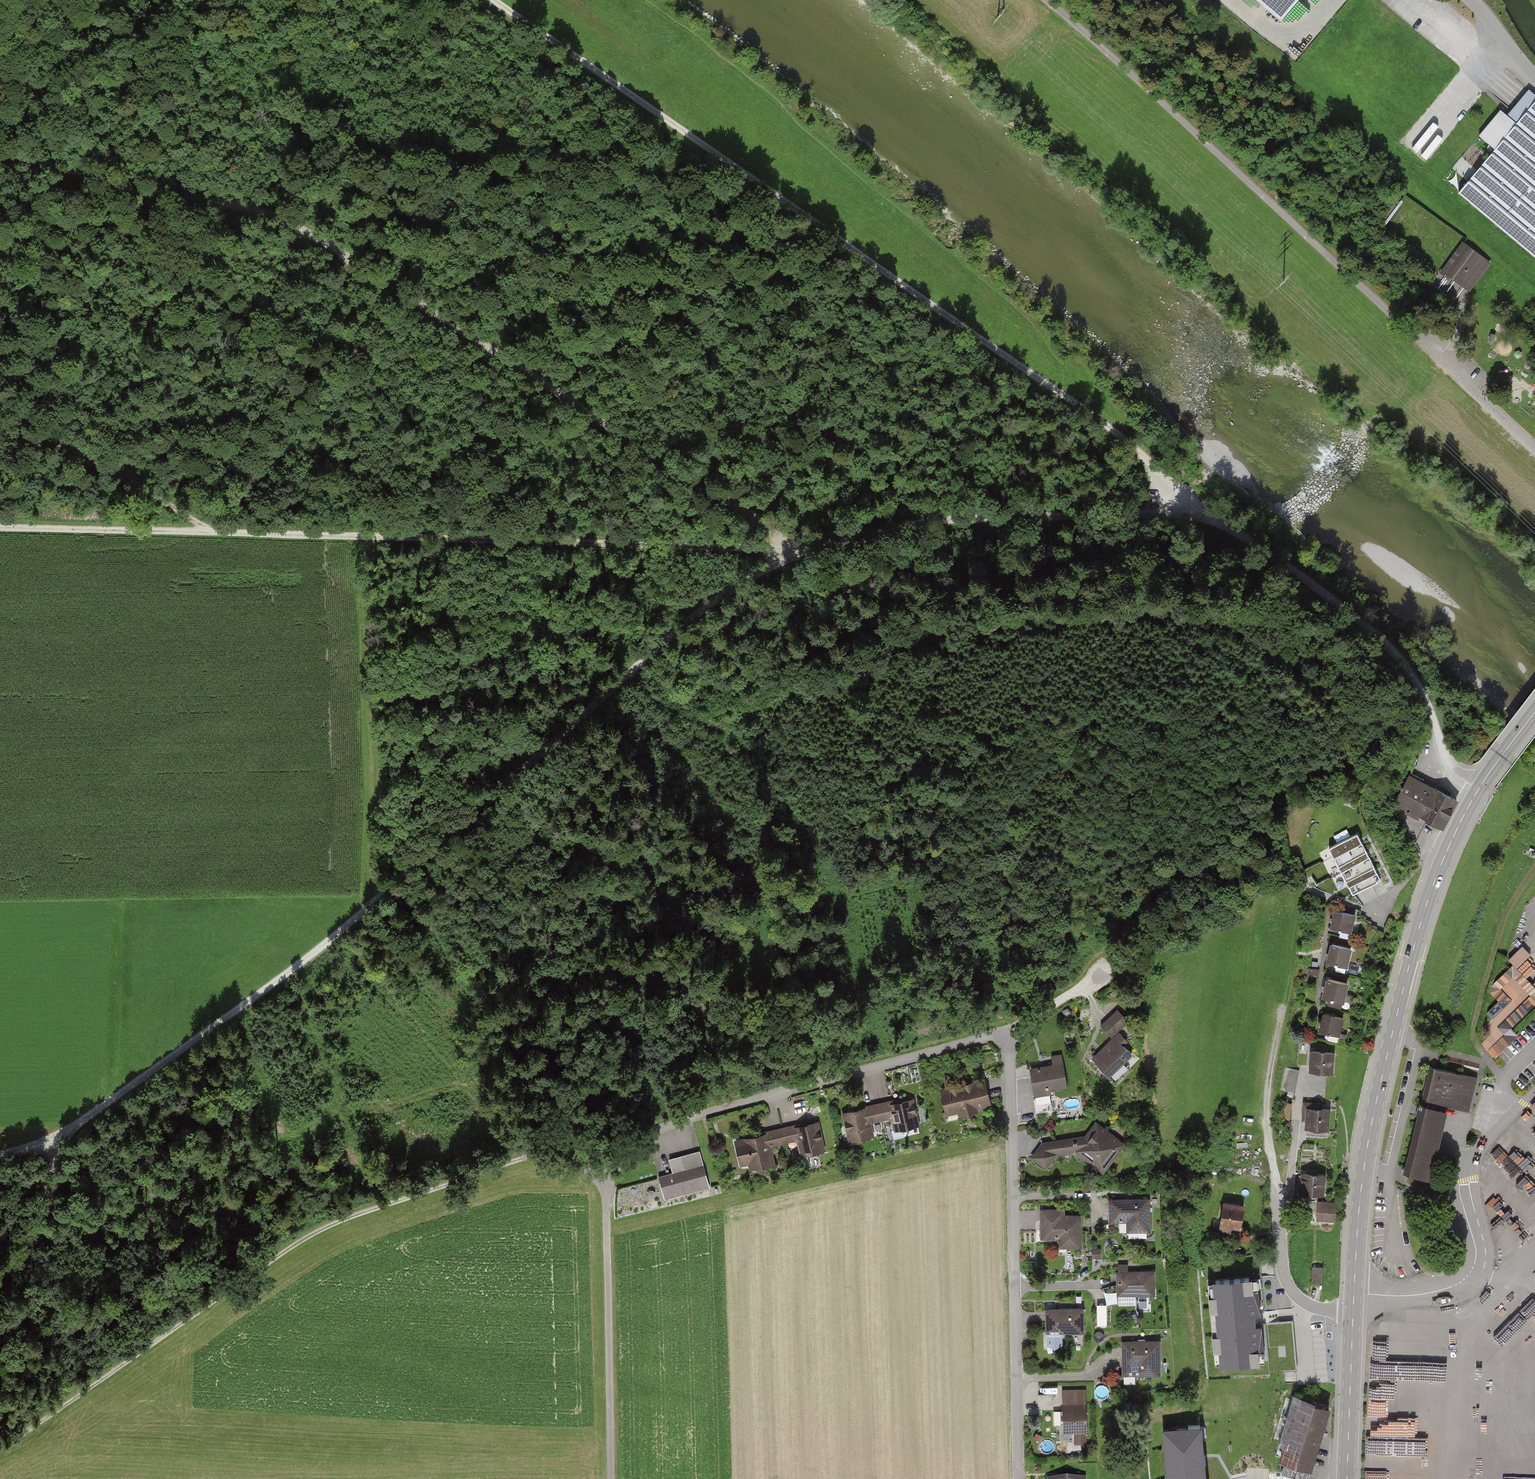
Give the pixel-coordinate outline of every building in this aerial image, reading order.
[(1282,18),(1297,0),(1260,0),(1282,18)] [(1458,193),(1534,257),(1534,95),(1531,92),(1510,116),(1503,110),(1481,137),(1495,149),(1458,193)] [(1490,261),(1463,241),(1441,271),(1469,290),(1490,261)] [(1442,828),(1456,800),(1434,788),(1433,791),(1421,785),(1424,779),(1411,773),(1403,787),(1401,786),(1398,793),(1400,794),(1395,804),(1407,810),(1402,820),(1413,839),(1423,818),(1442,828)] [(1358,833),(1329,847),(1352,894),(1381,879),(1358,833)] [(1343,912),(1335,910),(1331,928),(1340,930),(1338,936),(1348,939),(1355,910),(1344,908),(1343,912)] [(1534,931),(1534,917),(1534,916),(1519,930),(1527,938),(1534,931)] [(1350,949),(1331,944),(1327,962),(1337,965),(1335,971),(1345,973),(1350,949)] [(1534,1004),(1534,984),(1531,980),(1534,977),(1534,959),(1531,955),(1518,967),(1514,962),(1489,987),(1500,998),(1487,1011),(1493,1018),(1485,1026),(1492,1033),(1482,1043),(1496,1057),(1519,1033),(1512,1026),(1534,1004)] [(1335,981),(1328,979),(1324,996),(1330,997),(1328,1004),(1340,1007),(1346,984),(1343,983),(1344,978),(1337,976),(1335,981)] [(1117,1038),(1095,1059),(1111,1076),(1136,1053),(1127,1044),(1131,1040),(1122,1031),(1132,1021),(1119,1008),(1103,1022),(1117,1038)] [(1343,1018),(1324,1013),(1320,1031),(1329,1033),(1327,1039),(1337,1042),(1343,1018)] [(1333,1053),(1312,1051),(1310,1070),(1332,1072),(1333,1053)] [(1064,1063),(1032,1068),(1036,1093),(1068,1088),(1064,1063)] [(1478,1077),(1432,1066),(1407,1170),(1433,1176),(1451,1105),(1470,1110),(1478,1077)] [(1299,1070),(1285,1067),(1281,1089),(1295,1092),(1299,1070)] [(992,1104),(986,1079),(941,1089),(947,1114),(992,1104)] [(914,1098),(843,1113),(849,1142),(874,1136),(871,1122),(891,1117),(894,1131),(920,1126),(914,1098)] [(1291,1104),(1283,1102),(1280,1116),(1289,1118),(1291,1104)] [(1329,1109),(1307,1108),(1307,1110),(1304,1109),(1303,1119),(1306,1119),(1305,1134),(1327,1136),(1329,1109)] [(819,1121),(737,1139),(743,1167),(775,1160),(772,1146),(797,1140),(800,1154),(825,1149),(819,1121)] [(1056,1154),(1080,1151),(1077,1154),(1108,1173),(1128,1140),(1098,1121),(1089,1135),(1044,1141),(1034,1160),(1048,1168),(1056,1154)] [(708,1187),(699,1152),(681,1157),(685,1171),(660,1178),(666,1198),(708,1187)] [(1327,1175),(1301,1173),(1300,1192),(1326,1194),(1327,1175)] [(1152,1199),(1110,1200),(1111,1223),(1130,1223),(1131,1234),(1153,1233),(1152,1199)] [(1336,1202),(1319,1201),(1317,1220),(1334,1221),(1336,1202)] [(1248,1206),(1222,1203),(1219,1230),(1245,1232),(1248,1206)] [(1065,1209),(1040,1210),(1041,1238),(1060,1237),(1060,1249),(1084,1248),(1083,1215),(1065,1215),(1065,1209)] [(1158,1271),(1118,1271),(1118,1295),(1158,1295),(1158,1271)] [(1258,1276),(1209,1280),(1217,1367),(1267,1362),(1258,1276)] [(1098,1324),(1107,1324),(1107,1303),(1098,1303),(1098,1324)] [(1083,1308),(1046,1310),(1047,1334),(1084,1332),(1083,1308)] [(1163,1340),(1122,1342),(1124,1376),(1164,1374),(1163,1340)] [(1089,1432),(1087,1390),(1065,1390),(1066,1433),(1089,1432)] [(1301,1399),(1295,1418),(1328,1428),(1334,1409),(1301,1399)] [(1295,1418),(1290,1437),(1323,1446),(1328,1428),(1295,1418)] [(1162,1432),(1167,1478),(1207,1478),(1201,1428),(1162,1432)] [(1290,1437),(1284,1455),(1317,1465),(1323,1446),(1290,1437)]
